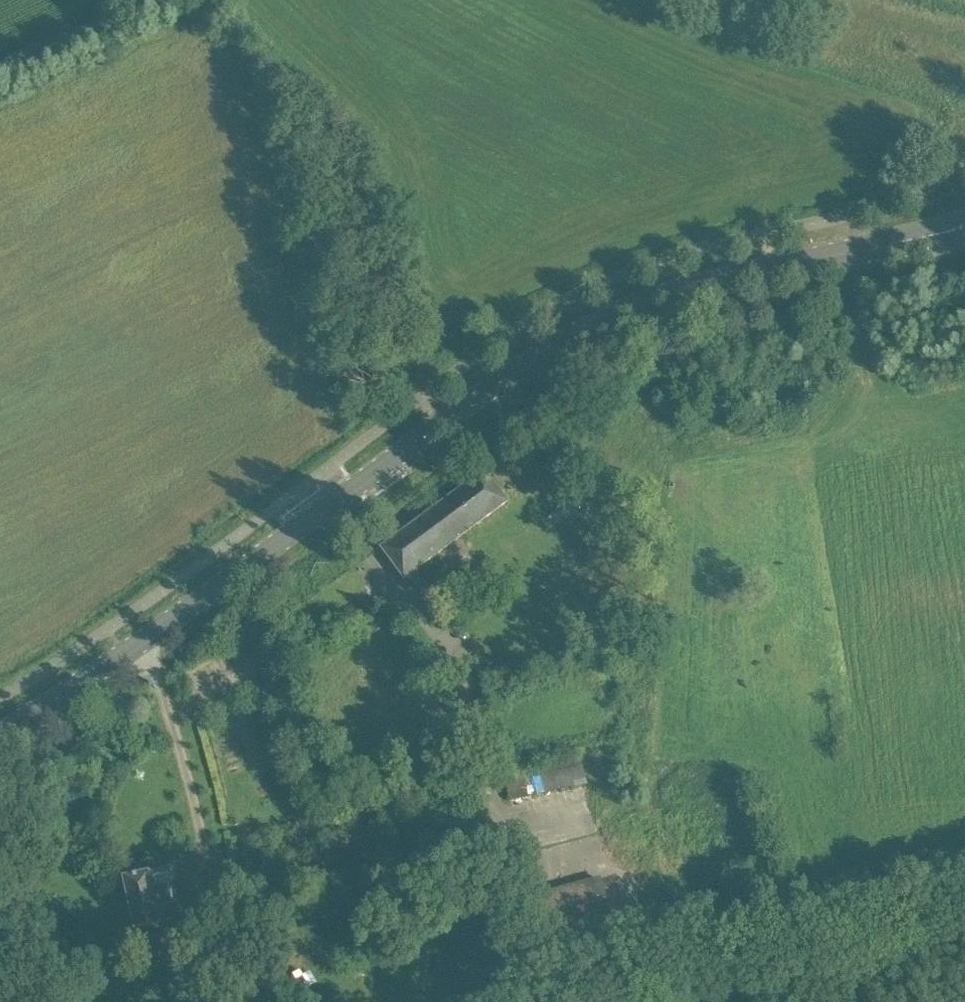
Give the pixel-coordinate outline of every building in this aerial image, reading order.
[(508,501),(485,470),(381,547),(404,578),(508,501)] [(579,755),(502,777),(510,803),(587,781),(579,755)] [(182,918),(171,868),(124,878),(135,927),(182,918)]
